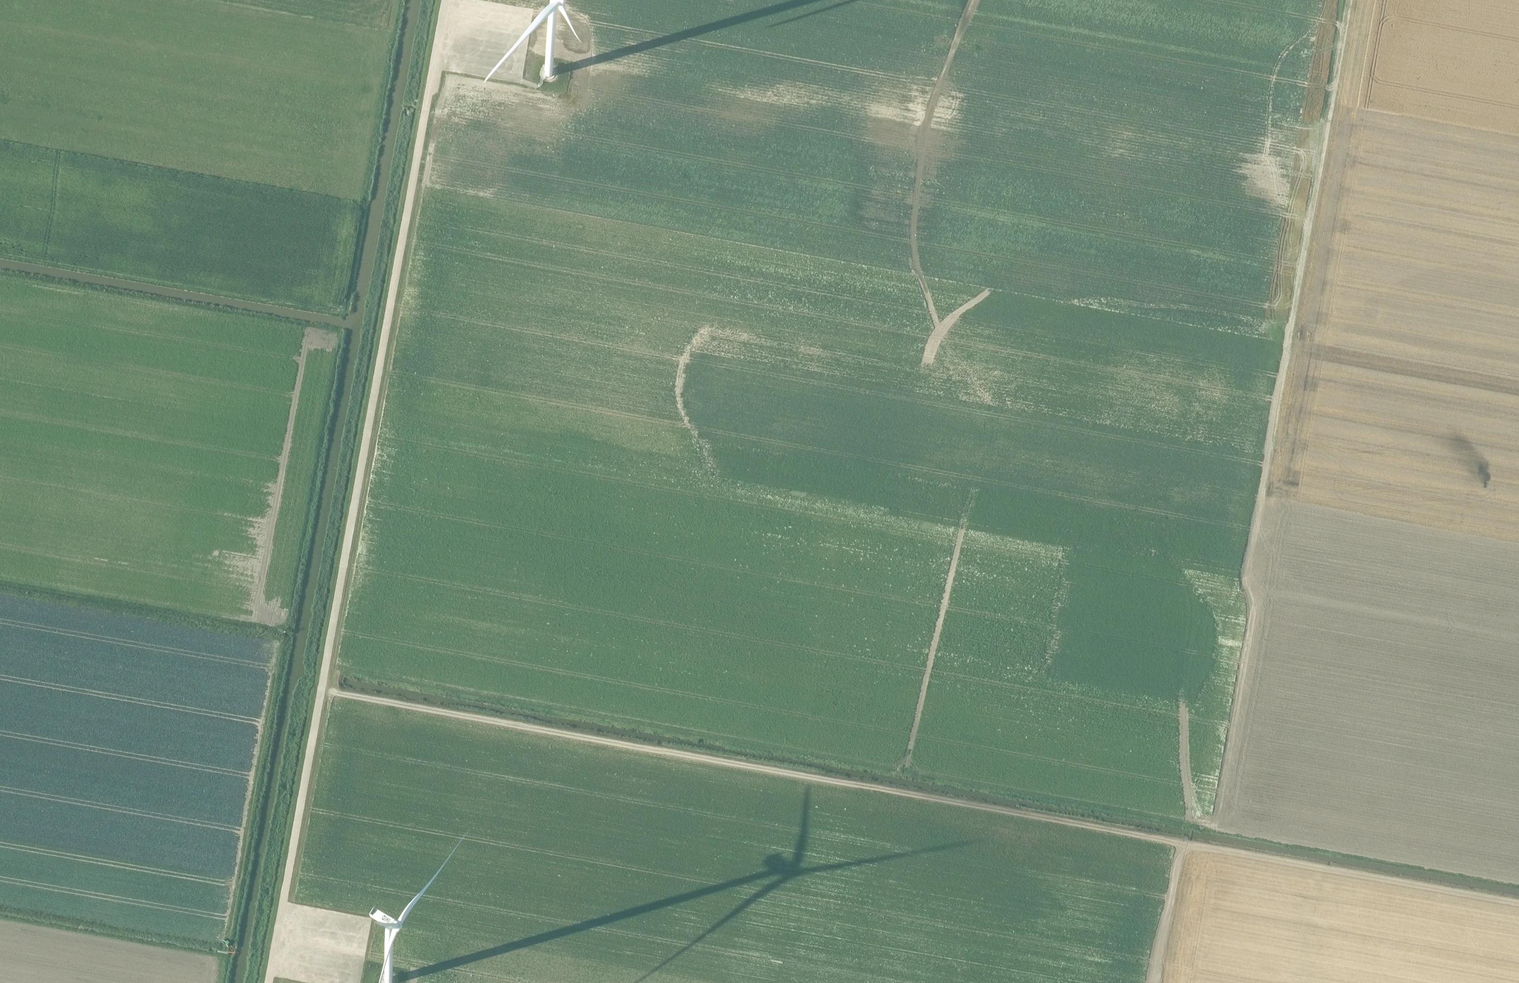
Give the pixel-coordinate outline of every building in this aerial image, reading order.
[(542,73),(542,74),(542,75),(542,76),(543,77),(543,78),(544,78),(545,79),(546,79),(547,80),(548,80),(549,80),(550,80),(551,80),(551,79),(552,79),(552,78),(553,78),(554,77),(554,76),(555,75),(555,74),(555,73),(555,72),(554,71),(554,70),(553,69),(553,68),(552,68),(551,68),(551,67),(550,67),(549,67),(548,67),(547,67),(546,67),(545,68),(544,68),(544,69),(543,69),(543,70),(542,71),(542,72),(542,73)] [(382,981),(382,982),(395,982),(395,981),(395,980),(395,979),(394,979),(394,978),(393,977),(393,976),(392,976),(391,975),(390,975),(389,975),(388,975),(387,975),(386,975),(385,975),(385,976),(384,976),(383,977),(383,978),(382,978),(382,979),(382,980),(382,981)]
